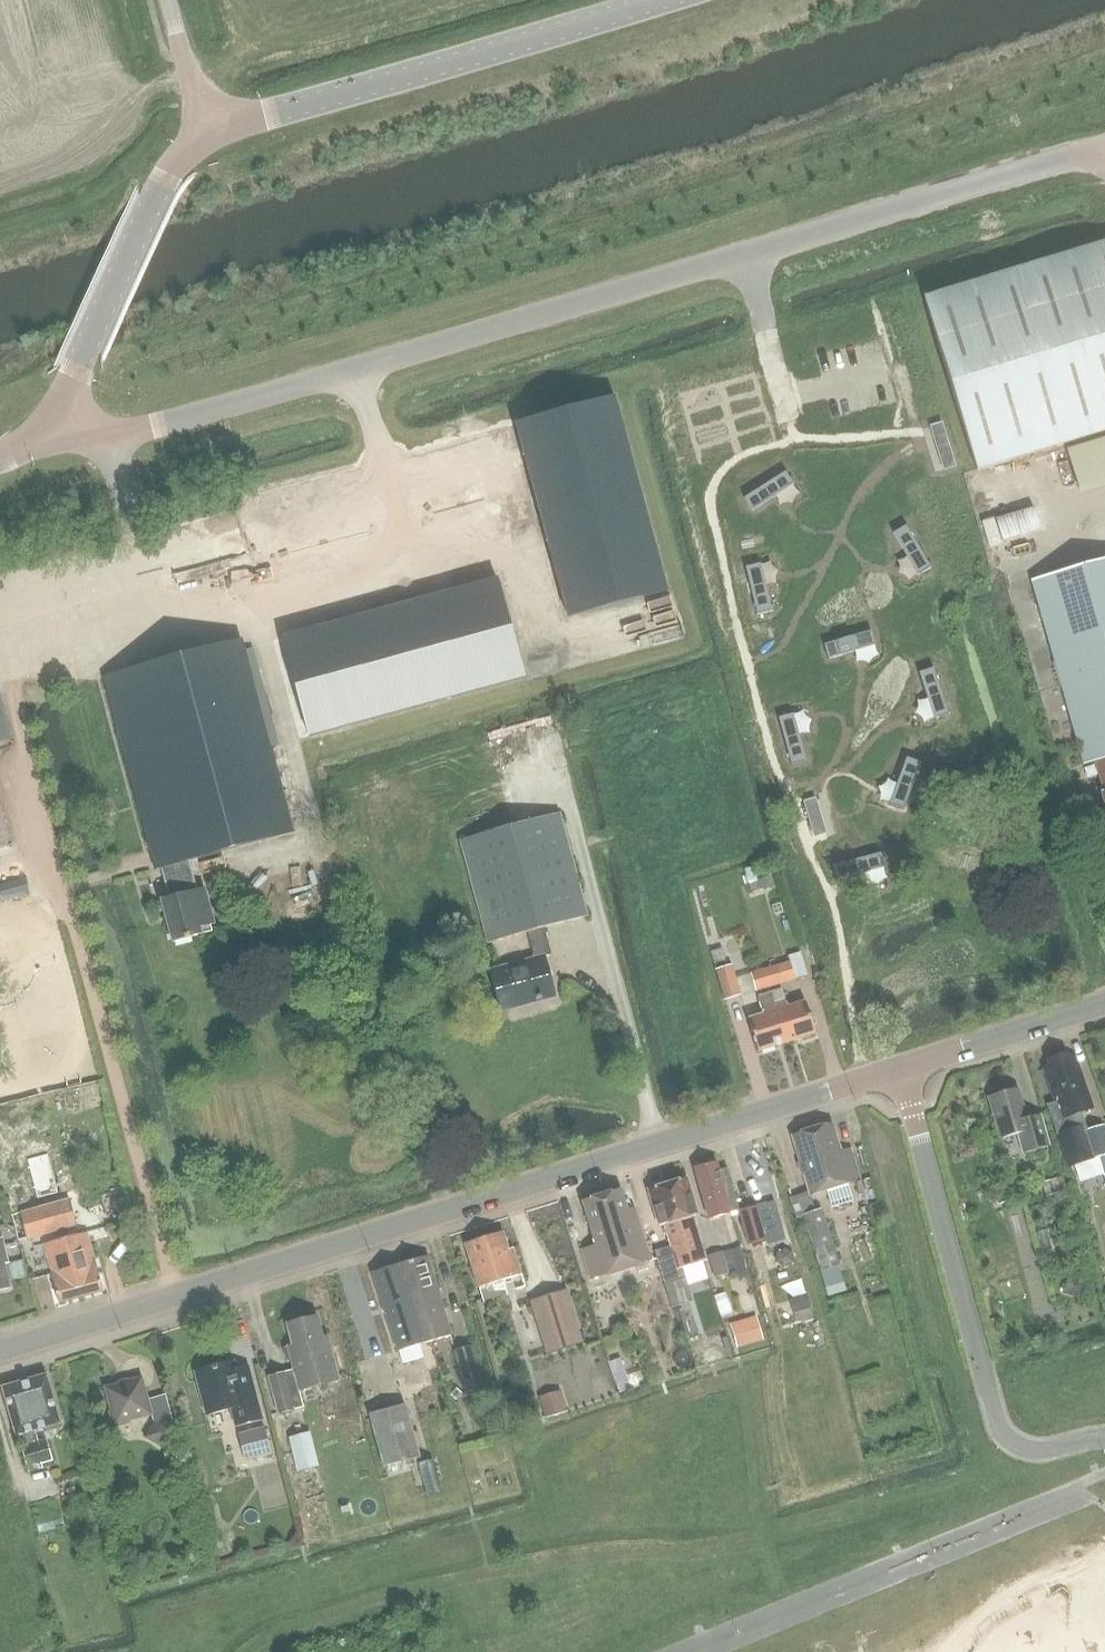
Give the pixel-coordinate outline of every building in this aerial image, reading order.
[(927,299),(979,471),(1104,433),(1104,245),(927,299)] [(614,400),(516,427),(569,620),(667,593),(614,400)] [(942,423),(930,427),(943,471),(956,467),(942,423)] [(1074,445),(1086,489),(1104,484),(1104,437),(1074,445)] [(786,473),(743,498),(752,512),(794,486),(786,473)] [(1003,547),(995,522),(994,520),(982,524),(990,551),(1003,547)] [(905,526),(892,534),(917,577),(930,569),(905,526)] [(1032,581),(1084,765),(1095,762),(1104,760),(1104,561),(1032,581)] [(759,564),(745,568),(757,616),(772,612),(759,564)] [(497,581),(328,628),(355,725),(524,679),(497,581)] [(871,631),(824,645),(829,660),(876,646),(871,631)] [(186,861),(291,833),(239,640),(103,676),(156,872),(162,870),(169,899),(161,901),(173,944),(200,937),(198,931),(212,927),(202,890),(194,892),(186,861)] [(934,669),(919,674),(932,720),(947,715),(934,669)] [(11,740),(0,700),(0,743),(11,740)] [(792,715),(779,719),(792,766),(805,762),(792,715)] [(1068,755),(1055,760),(1058,769),(1071,765),(1068,755)] [(906,758),(890,804),(904,809),(920,763),(906,758)] [(1095,762),(1104,790),(1102,793),(1104,804),(1104,760),(1095,762)] [(111,808),(98,810),(100,823),(113,820),(111,808)] [(560,814),(461,840),(489,944),(528,933),(545,929),(588,917),(560,814)] [(833,866),(837,881),(886,869),(882,854),(833,866)] [(754,868),(745,870),(748,883),(757,881),(754,868)] [(770,877),(760,881),(764,891),(774,888),(770,877)] [(0,888),(0,898),(1,903),(29,895),(25,881),(0,888)] [(764,891),(760,881),(750,885),(754,895),(764,891)] [(535,959),(491,971),(501,1012),(556,998),(546,957),(552,956),(545,929),(528,933),(535,959)] [(791,963),(765,970),(770,987),(796,980),(791,963)] [(741,996),(736,979),(732,965),(715,970),(724,1001),(741,996)] [(765,970),(752,974),(758,991),(770,987),(765,970)] [(788,1008),(783,990),(772,993),(787,1043),(816,1034),(806,1002),(788,1008)] [(759,1052),(787,1043),(772,993),(758,997),(764,1015),(749,1020),(759,1052)] [(1069,1062),(1067,1055),(1049,1061),(1051,1068),(1045,1070),(1055,1099),(1056,1104),(1048,1106),(1060,1141),(1070,1169),(1093,1161),(1093,1160),(1085,1132),(1088,1131),(1081,1112),(1092,1108),(1075,1060),(1069,1062)] [(1042,1115),(1028,1119),(1019,1089),(990,1097),(1003,1140),(1020,1135),(1025,1154),(1051,1147),(1042,1115)] [(849,1183),(859,1180),(850,1150),(842,1151),(834,1124),(794,1136),(811,1194),(827,1189),(849,1183)] [(1085,1132),(1093,1160),(1098,1159),(1099,1158),(1104,1157),(1104,1130),(1104,1126),(1088,1131),(1085,1132)] [(706,1207),(710,1220),(740,1212),(749,1247),(766,1242),(757,1207),(740,1212),(728,1169),(720,1171),(717,1163),(695,1168),(705,1207),(706,1207)] [(695,1265),(704,1262),(707,1262),(693,1217),(698,1215),(687,1179),(667,1185),(670,1195),(672,1194),(675,1204),(674,1204),(686,1244),(689,1244),(695,1265)] [(1057,1180),(1042,1184),(1046,1198),(1054,1195),(1055,1199),(1061,1198),(1060,1194),(1061,1193),(1057,1180)] [(849,1183),(827,1189),(833,1208),(855,1201),(849,1183)] [(683,1269),(695,1265),(689,1244),(686,1244),(674,1204),(675,1204),(672,1194),(670,1195),(667,1185),(649,1191),(660,1227),(665,1226),(672,1248),(655,1253),(664,1285),(672,1283),(682,1280),(686,1279),(683,1269)] [(592,1281),(650,1262),(635,1214),(629,1216),(620,1190),(584,1202),(597,1246),(583,1250),(592,1281)] [(1008,1192),(995,1196),(998,1206),(1011,1202),(1008,1192)] [(69,1200),(19,1214),(27,1241),(77,1226),(69,1200)] [(776,1202),(757,1207),(766,1242),(767,1245),(786,1240),(776,1202)] [(822,1210),(803,1216),(821,1272),(829,1298),(847,1292),(839,1267),(840,1266),(822,1210)] [(1065,1218),(1058,1220),(1063,1238),(1070,1236),(1065,1218)] [(60,1304),(104,1292),(95,1258),(94,1258),(87,1233),(45,1245),(51,1270),(60,1304)] [(504,1234),(466,1246),(479,1289),(480,1289),(484,1302),(502,1296),(507,1294),(503,1281),(522,1275),(514,1249),(509,1251),(504,1234)] [(866,1238),(853,1244),(861,1262),(874,1257),(866,1238)] [(11,1290),(5,1265),(9,1264),(3,1239),(0,1239),(0,1292),(11,1290)] [(727,1274),(721,1252),(708,1255),(715,1278),(727,1274)] [(433,1342),(451,1337),(428,1258),(404,1265),(409,1283),(409,1284),(413,1297),(418,1296),(433,1342)] [(399,1352),(433,1342),(418,1296),(413,1297),(409,1284),(409,1283),(404,1265),(374,1274),(399,1352)] [(1086,1284),(1069,1277),(1063,1295),(1080,1301),(1086,1284)] [(672,1283),(664,1285),(671,1308),(689,1303),(682,1280),(672,1283)] [(547,1356),(584,1344),(567,1290),(530,1302),(547,1356)] [(807,1296),(795,1299),(799,1313),(811,1310),(807,1296)] [(294,1371),(270,1377),(280,1415),(295,1411),(290,1393),(300,1391),(339,1380),(328,1337),(323,1338),(318,1317),(288,1325),(293,1346),(288,1347),(294,1371)] [(757,1317),(730,1325),(738,1349),(764,1340),(757,1317)] [(472,1346),(454,1351),(462,1382),(480,1377),(472,1346)] [(828,1356),(812,1360),(815,1372),(831,1368),(828,1356)] [(620,1394),(645,1385),(641,1373),(626,1378),(620,1360),(609,1364),(620,1394)] [(236,1426),(262,1420),(252,1382),(239,1385),(234,1362),(195,1372),(207,1416),(231,1409),(236,1426)] [(42,1464),(53,1461),(47,1440),(39,1443),(35,1431),(60,1424),(47,1375),(2,1388),(16,1437),(18,1436),(27,1468),(28,1468),(29,1473),(43,1469),(42,1464)] [(142,1378),(105,1389),(112,1413),(110,1414),(114,1429),(130,1424),(129,1422),(152,1415),(142,1378)] [(822,1396),(825,1408),(841,1404),(838,1392),(822,1396)] [(560,1393),(539,1399),(546,1420),(566,1413),(560,1393)] [(384,1469),(422,1458),(407,1406),(370,1416),(384,1469)] [(154,1422),(144,1439),(161,1449),(171,1431),(154,1422)] [(264,1430),(248,1434),(254,1459),(270,1455),(264,1430)] [(308,1432),(289,1436),(298,1471),(316,1466),(308,1432)] [(442,1493),(433,1461),(418,1465),(427,1498),(442,1493)] [(126,1479),(117,1481),(120,1493),(129,1491),(126,1479)] [(213,1508),(207,1510),(208,1517),(215,1515),(213,1508)]
